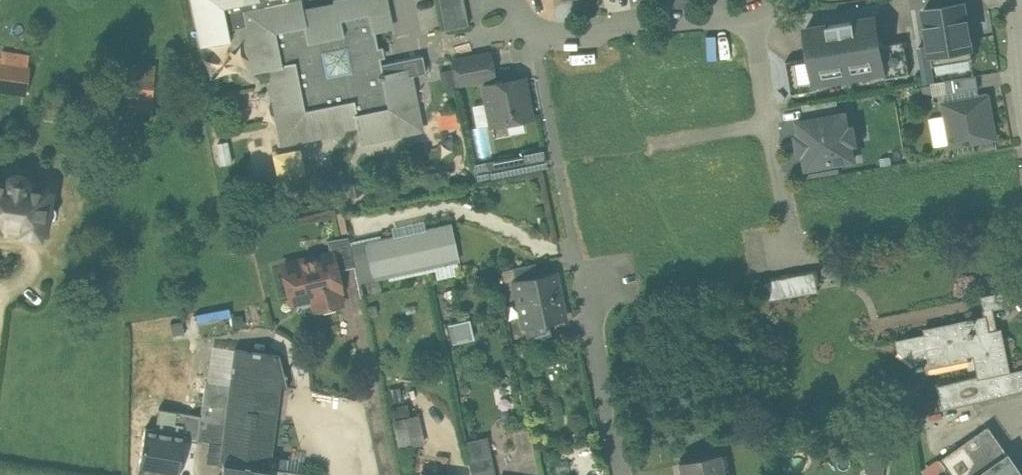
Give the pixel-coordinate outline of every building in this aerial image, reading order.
[(301,0),(293,0),(251,8),(252,17),(244,18),(255,71),(271,68),(274,82),(271,82),(282,135),(289,134),(290,141),(343,130),(343,128),(357,125),(361,141),(414,130),(412,123),(419,122),(409,69),(384,73),(375,31),(391,28),(385,0),(341,0),(335,1),(335,5),(303,11),(301,0)] [(464,0),(440,0),(445,29),(469,24),(464,0)] [(979,4),(942,9),(946,45),(984,40),(979,4)] [(876,16),(841,22),(850,74),(883,68),(885,68),(881,44),(876,16)] [(841,22),(806,28),(809,44),(811,56),(815,79),(816,79),(850,74),(841,22)] [(905,40),(881,44),(885,68),(883,68),(885,78),(911,74),(905,40)] [(25,92),(31,51),(1,47),(0,57),(0,89),(25,92)] [(489,53),(454,60),(459,83),(494,77),(489,53)] [(811,56),(786,60),(792,94),(818,89),(816,79),(815,79),(811,56)] [(978,75),(946,80),(948,92),(980,87),(978,75)] [(524,78),(484,86),(492,124),(530,117),(526,96),(527,96),(524,78)] [(989,95),(944,103),(952,145),(996,137),(989,95)] [(865,102),(807,111),(815,158),(873,148),(865,102)] [(437,128),(457,127),(456,109),(436,110),(437,128)] [(309,144),(276,154),(283,176),(315,167),(309,144)] [(477,176),(543,165),(540,150),(491,158),(492,165),(476,167),(477,176)] [(809,174),(837,169),(836,163),(808,168),(809,174)] [(0,178),(0,230),(40,236),(41,231),(46,232),(47,220),(51,218),(53,216),(54,213),(54,209),(52,206),(50,204),(52,191),(47,190),(47,186),(29,183),(29,180),(26,177),(21,174),(16,173),(11,174),(6,177),(6,179),(0,178)] [(422,218),(390,225),(391,232),(424,226),(422,218)] [(450,224),(351,245),(355,266),(359,283),(458,261),(450,224)] [(349,236),(327,239),(331,254),(332,253),(336,271),(355,266),(351,245),(349,236)] [(331,254),(283,265),(292,302),(313,297),(316,308),(341,303),(338,291),(341,290),(336,271),(332,253),(331,254)] [(536,263),(512,268),(515,280),(538,274),(536,263)] [(538,274),(515,280),(520,304),(559,295),(554,271),(538,274)] [(764,295),(815,290),(813,271),(762,277),(764,295)] [(1008,290),(982,295),(986,310),(1011,305),(1008,290)] [(559,295),(520,304),(525,328),(548,323),(564,319),(559,295)] [(988,314),(939,325),(947,362),(970,357),(969,355),(975,354),(979,376),(980,377),(998,374),(1012,371),(1012,370),(1003,327),(991,330),(988,314)] [(451,342),(474,336),(469,316),(446,321),(451,342)] [(548,323),(525,328),(528,340),(551,335),(548,323)] [(939,325),(925,327),(926,333),(899,338),(901,349),(918,361),(919,368),(947,362),(939,325)] [(280,355),(236,348),(231,384),(228,406),(223,445),(221,463),(224,463),(224,461),(286,471),(286,470),(288,459),(271,456),(281,386),(289,388),(280,355)] [(998,374),(1003,395),(1021,390),(1021,368),(1012,370),(1012,371),(998,374)] [(979,376),(941,385),(944,399),(946,408),(1003,395),(998,374),(980,377),(979,376)] [(231,384),(206,380),(203,403),(228,406),(231,384)] [(946,408),(944,399),(926,404),(928,412),(946,408)] [(228,406),(203,403),(198,441),(211,443),(223,445),(228,406)] [(925,404),(908,408),(910,417),(927,413),(925,404)] [(397,445),(423,442),(419,412),(393,416),(397,445)] [(940,460),(948,471),(951,474),(991,474),(1013,460),(989,426),(940,460)] [(223,445),(211,443),(209,461),(221,463),(223,445)] [(934,451),(923,458),(926,474),(942,474),(948,471),(940,460),(934,451)] [(680,463),(683,474),(724,474),(720,456),(720,454),(680,463)] [(865,474),(881,474),(883,457),(867,455),(865,474)] [(991,474),(1021,474),(1021,473),(1013,460),(991,474)] [(224,461),(224,463),(222,474),(300,474),(300,472),(286,470),(286,471),(224,461)]
